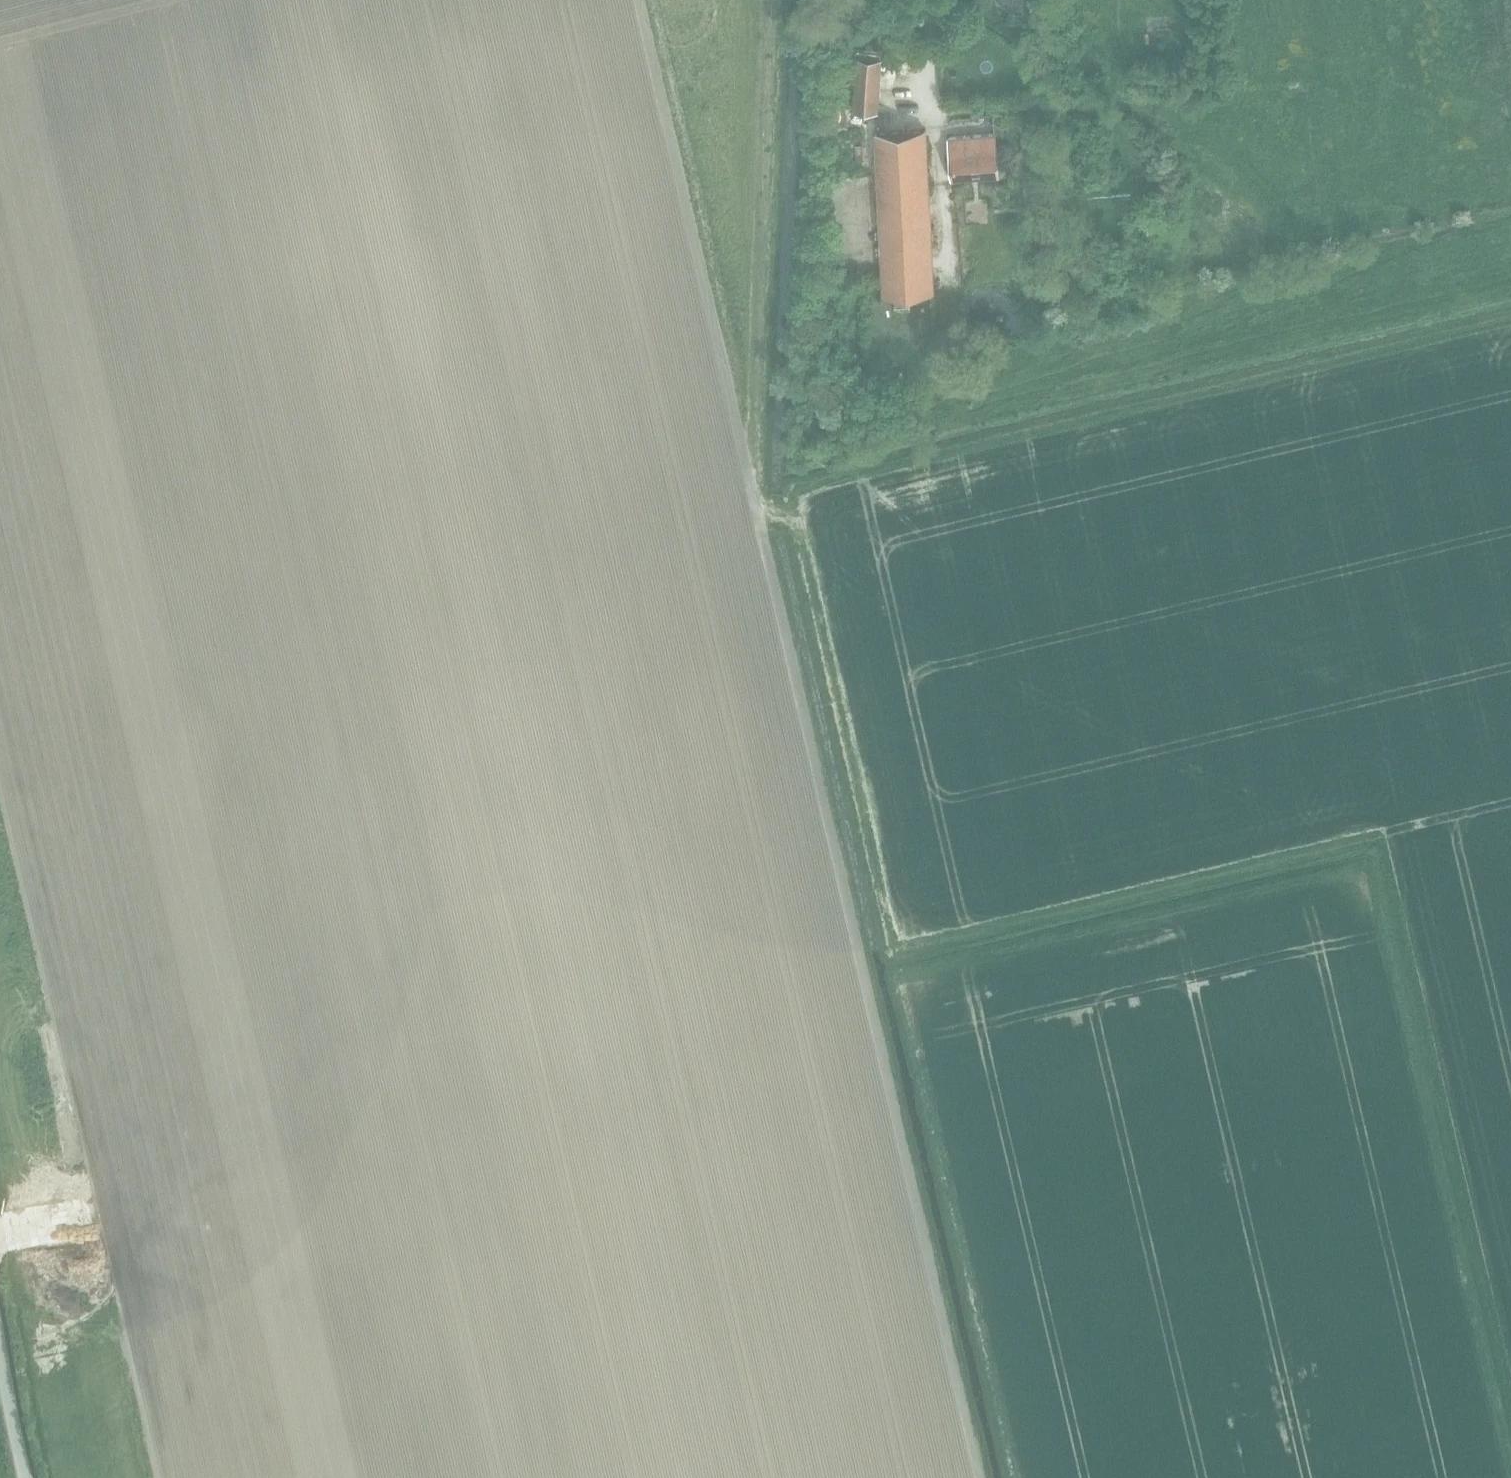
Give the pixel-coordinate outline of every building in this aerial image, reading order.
[(857,62),(854,115),(880,116),(882,63),(857,62)] [(930,137),(882,137),(884,296),(932,295),(930,137)] [(952,183),(1000,180),(998,140),(949,143),(952,183)]
